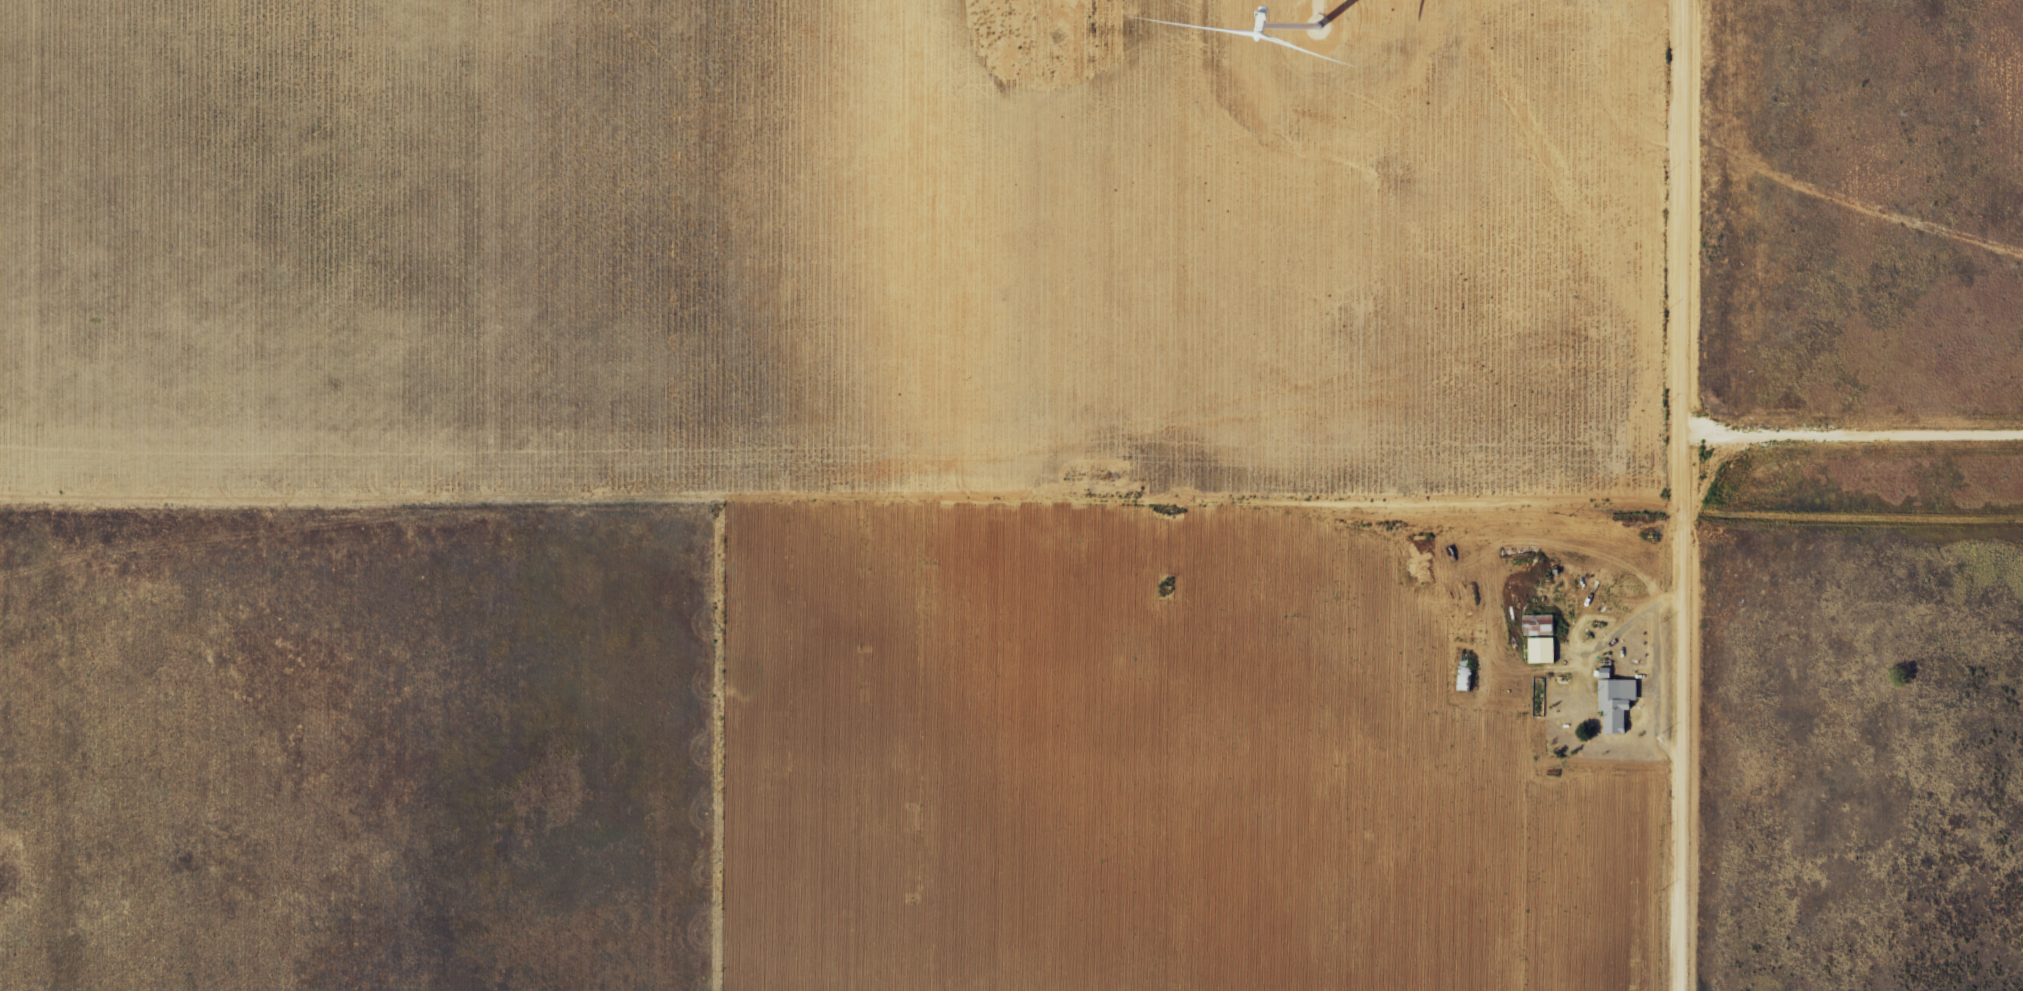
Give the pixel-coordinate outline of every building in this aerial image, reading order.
[(1550,616),(1520,616),(1520,636),(1550,636),(1550,616)] [(1526,663),(1551,663),(1551,638),(1526,638),(1526,663)] [(1468,692),(1468,653),(1456,653),(1456,692),(1468,692)] [(1596,713),(1600,713),(1600,734),(1622,735),(1622,711),(1627,711),(1627,701),(1617,701),(1618,681),(1596,681),(1596,713)]
